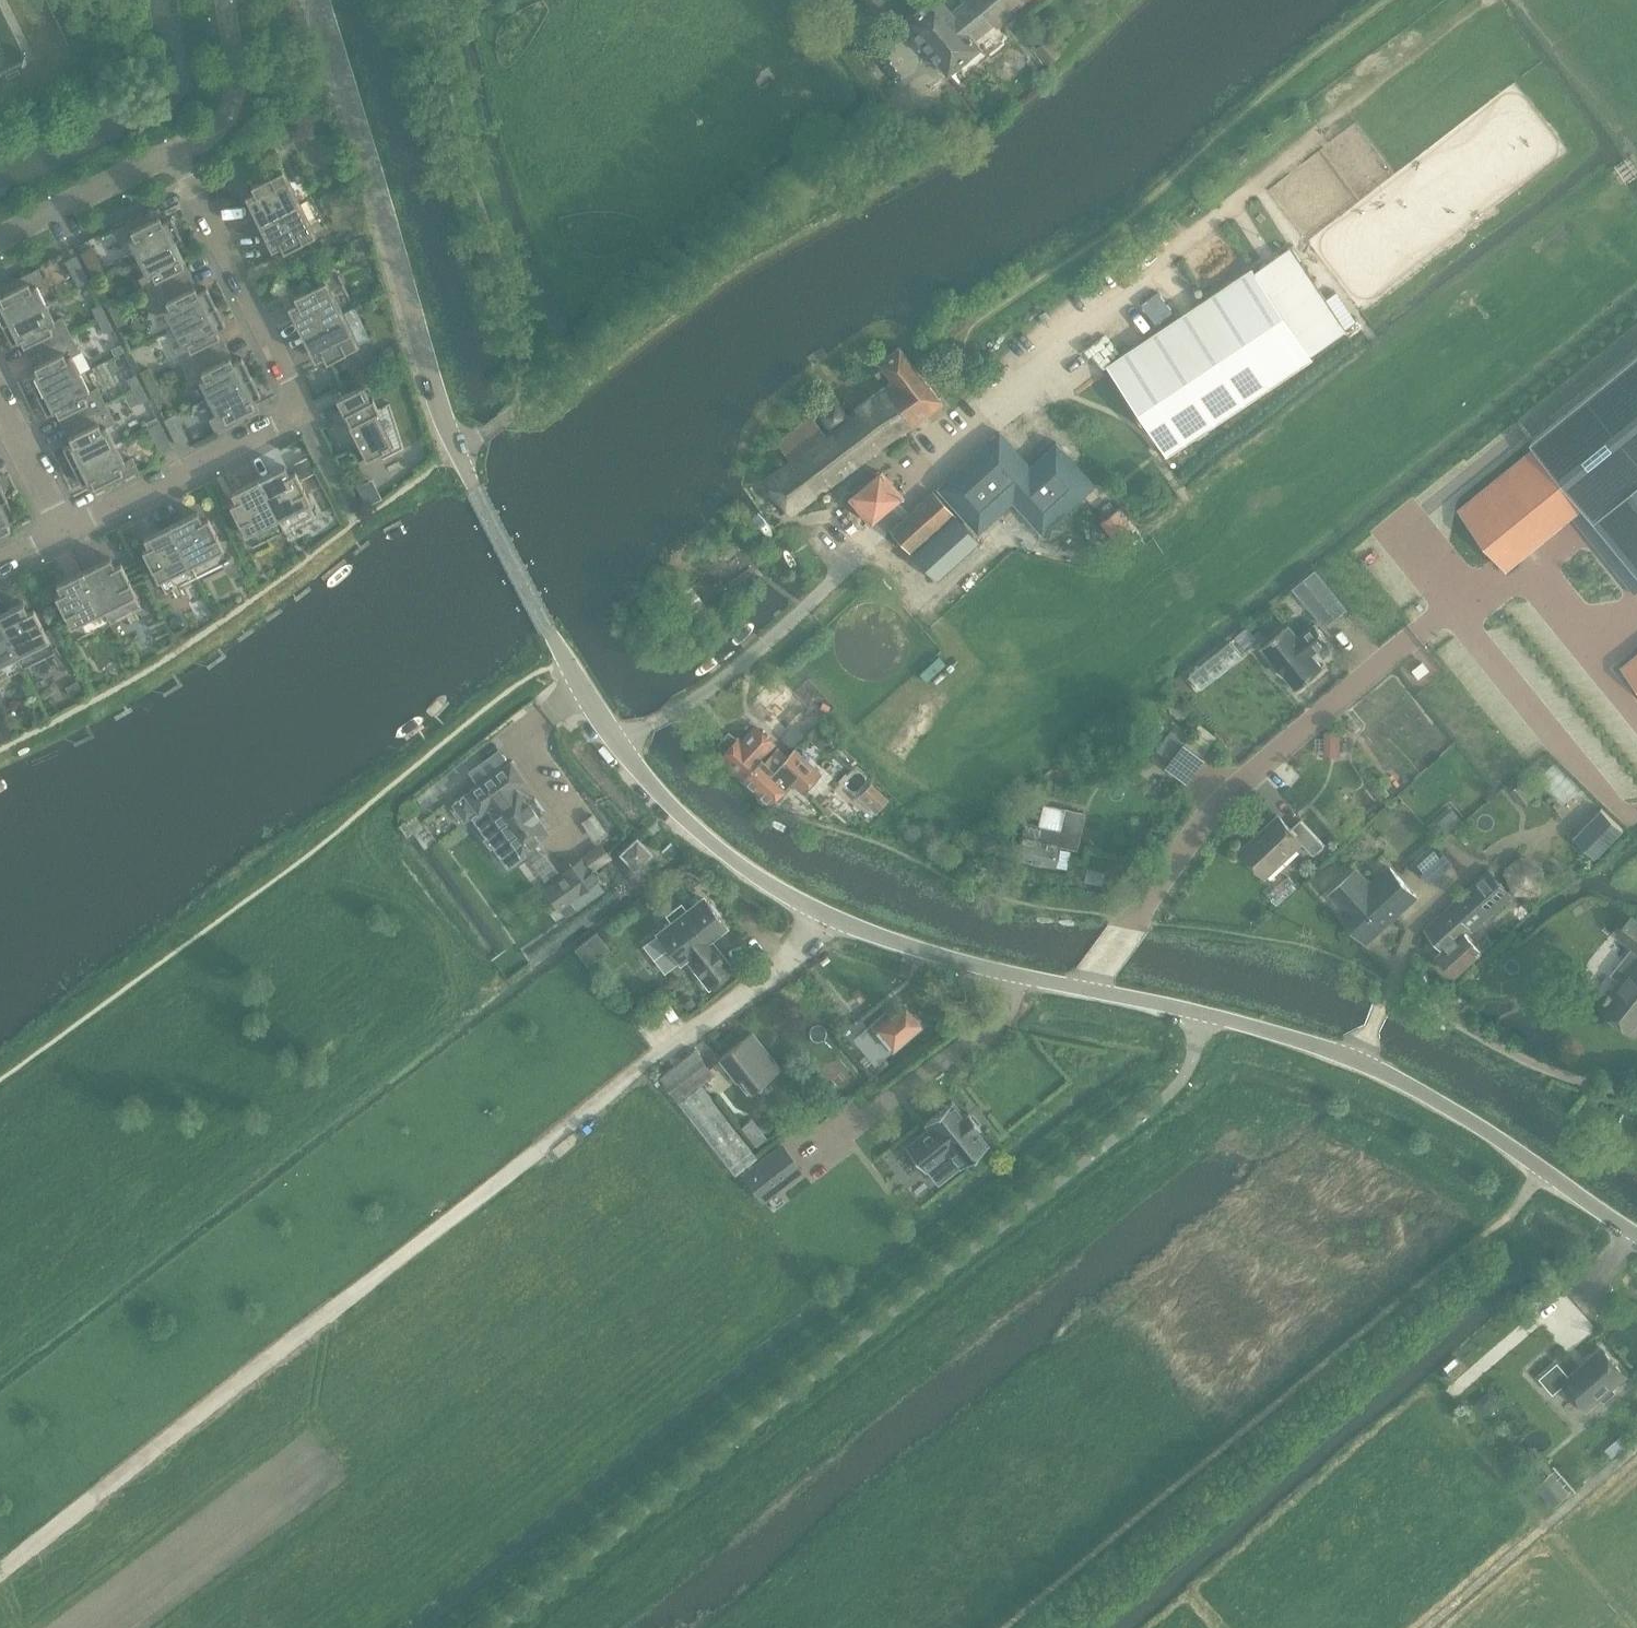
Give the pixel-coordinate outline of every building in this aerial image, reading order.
[(1027,0),(963,0),(963,1),(949,12),(940,0),(928,0),(904,20),(948,75),(980,48),(973,40),(994,23),(996,25),(1027,0)] [(298,203),(283,173),(282,172),(253,186),(255,192),(247,196),(259,222),(298,203)] [(313,235),(298,203),(259,222),(272,248),(281,244),(284,250),(313,235)] [(181,236),(171,217),(163,221),(157,210),(116,231),(122,243),(129,239),(138,257),(181,236)] [(190,275),(182,258),(190,255),(181,236),(138,257),(147,275),(140,279),(148,296),(190,275)] [(105,273),(92,248),(82,253),(94,278),(105,273)] [(1290,249),(1254,271),(1309,355),(1345,333),(1343,330),(1290,249)] [(89,282),(76,257),(65,262),(78,287),(89,282)] [(37,286),(45,282),(38,268),(0,287),(0,302),(0,320),(2,325),(46,304),(37,286)] [(1166,457),(1312,360),(1309,355),(1254,271),(1252,268),(1214,292),(1105,365),(1166,457)] [(216,306),(207,287),(198,291),(190,275),(148,296),(157,313),(164,310),(173,327),(216,306)] [(341,314),(324,281),(324,280),(296,294),(299,300),(289,305),(303,332),(341,314)] [(335,286),(360,341),(371,336),(346,281),(335,286)] [(1132,327),(1171,312),(1164,294),(1125,308),(1132,327)] [(120,310),(114,298),(106,302),(112,314),(120,310)] [(71,335),(62,317),(54,320),(46,304),(2,325),(12,344),(19,340),(27,357),(71,335)] [(106,317),(100,305),(92,309),(98,321),(106,317)] [(225,345),(216,329),(225,325),(216,306),(173,327),(182,346),(175,349),(184,367),(225,345)] [(126,322),(120,310),(112,314),(118,326),(126,322)] [(356,345),(341,314),(303,332),(316,358),(326,353),(329,359),(356,345)] [(112,329),(106,317),(98,321),(105,333),(112,329)] [(81,374),(72,357),(80,353),(71,335),(27,357),(35,373),(28,377),(38,396),(81,374)] [(251,377),(242,358),(234,362),(225,345),(184,367),(192,384),(200,380),(208,398),(251,377)] [(791,515),(905,431),(941,404),(899,349),(880,363),(887,373),(894,382),(855,411),(856,412),(847,419),(834,403),(819,415),(831,430),(825,435),(811,417),(776,443),(790,462),(765,481),(791,515)] [(1458,509),(1508,570),(1572,518),(1635,595),(1636,593),(1636,356),(1532,442),(1535,446),(1458,509)] [(887,373),(880,363),(872,368),(880,379),(887,373)] [(156,382),(149,368),(141,372),(148,386),(156,382)] [(106,404),(97,387),(90,391),(81,374),(38,396),(47,414),(54,411),(63,427),(106,404)] [(141,386),(136,375),(127,379),(133,390),(141,386)] [(258,412),(252,400),(260,395),(251,377),(208,398),(217,416),(210,420),(216,433),(258,412)] [(161,393),(156,382),(148,386),(153,397),(161,393)] [(148,400),(141,386),(133,390),(140,404),(148,400)] [(391,445),(375,413),(378,411),(373,402),(372,402),(364,387),(339,400),(351,424),(349,425),(366,458),(389,447),(389,446),(391,445)] [(116,444),(107,427),(116,423),(106,404),(63,427),(66,433),(71,443),(64,447),(73,465),(116,444)] [(189,440),(176,415),(165,420),(177,446),(189,440)] [(173,448),(160,423),(148,428),(161,454),(173,448)] [(967,521),(1001,489),(1042,533),(1095,485),(1056,442),(1031,465),(1000,432),(982,447),(984,449),(939,490),(967,521)] [(139,471),(132,457),(124,461),(116,444),(73,465),(82,484),(89,480),(95,493),(139,471)] [(306,459),(297,463),(304,477),(313,473),(306,459)] [(310,503),(297,475),(291,478),(286,468),(259,481),(278,519),(310,503)] [(882,473),(851,498),(869,521),(900,495),(882,473)] [(369,502),(383,497),(376,479),(362,484),(369,502)] [(278,519),(259,481),(233,495),(238,505),(232,508),(246,535),(278,519)] [(933,492),(891,530),(910,552),(911,551),(952,513),(933,492)] [(9,520),(16,517),(7,498),(0,502),(0,540),(15,533),(13,528),(9,520)] [(1135,526),(1119,507),(1100,522),(1115,542),(1135,526)] [(952,513),(911,551),(913,554),(936,580),(979,542),(952,513)] [(223,549),(210,521),(204,524),(199,514),(172,527),(191,565),(223,549)] [(191,565),(172,527),(145,540),(150,551),(145,553),(159,581),(191,565)] [(136,594),(123,567),(117,570),(112,560),(85,573),(104,610),(136,594)] [(104,610),(85,573),(58,586),(63,596),(58,599),(71,626),(104,610)] [(36,613),(30,616),(25,605),(0,618),(0,623),(17,656),(49,640),(36,613)] [(0,623),(0,664),(17,656),(0,623)] [(1323,668),(1312,655),(1328,642),(1329,643),(1330,642),(1315,624),(1314,625),(1299,638),(1290,627),(1289,626),(1262,648),(1263,649),(1263,648),(1275,663),(1274,664),(1283,675),(1284,674),(1296,689),(1296,690),(1297,691),(1324,669),(1323,667),(1323,668)] [(1621,666),(1636,686),(1636,654),(1621,666)] [(768,682),(761,674),(743,689),(751,697),(768,682)] [(729,733),(718,746),(726,752),(721,758),(743,778),(765,754),(775,744),(774,744),(755,726),(742,740),(739,737),(737,739),(729,733)] [(794,726),(783,738),(791,747),(803,735),(794,726)] [(819,728),(811,737),(822,748),(830,739),(819,728)] [(1178,744),(1168,769),(1191,779),(1202,754),(1178,744)] [(765,754),(743,778),(770,804),(791,783),(792,783),(802,793),(820,773),(795,750),(788,757),(777,747),(768,757),(765,754)] [(466,794),(452,805),(455,809),(453,811),(459,820),(461,818),(465,822),(473,816),(479,812),(489,804),(492,808),(490,809),(501,823),(496,826),(507,840),(511,837),(521,852),(522,851),(548,832),(538,818),(540,817),(529,802),(527,804),(517,790),(515,791),(513,788),(524,780),(511,762),(466,794)] [(871,784),(863,794),(879,808),(887,799),(871,784)] [(1017,858),(1054,866),(1058,846),(1077,850),(1085,814),(1043,805),(1038,825),(1025,822),(1022,836),(1017,858)] [(1596,859),(1624,830),(1602,809),(1575,838),(1596,859)] [(1266,878),(1303,843),(1314,855),(1325,845),(1301,819),(1291,829),(1279,816),(1241,851),(1266,878)] [(652,854),(639,840),(637,838),(620,854),(635,870),(652,854)] [(1435,843),(1413,864),(1430,882),(1452,863),(1453,863),(1435,843)] [(602,846),(586,857),(594,868),(610,857),(602,846)] [(1511,856),(1507,884),(1541,888),(1545,860),(1511,856)] [(567,875),(545,891),(564,915),(574,907),(569,900),(597,880),(582,859),(564,872),(567,875)] [(1366,942),(1417,896),(1390,867),(1370,886),(1356,869),(1330,892),(1345,909),(1339,913),(1366,942)] [(1485,875),(1425,928),(1444,950),(1438,955),(1455,975),(1480,953),(1464,934),(1469,929),(1470,928),(1473,931),(1474,932),(1478,927),(1507,901),(1513,896),(1491,870),(1490,870),(1488,872),(1485,875)] [(681,962),(687,958),(710,988),(734,969),(710,940),(728,926),(703,895),(686,909),(681,903),(666,915),(671,921),(657,932),(681,962)] [(1631,918),(1617,935),(1636,951),(1636,922),(1631,918)] [(582,944),(575,949),(578,953),(588,966),(595,960),(589,952),(604,940),(599,935),(597,932),(582,944)] [(1601,1008),(1634,1034),(1636,1030),(1636,963),(1601,1008)] [(884,1057),(921,1025),(920,1024),(921,1019),(916,1013),(910,1012),(902,1003),(889,1015),(886,1012),(858,1035),(854,1039),(866,1053),(872,1060),(865,1066),(873,1076),(888,1063),(884,1057)] [(779,1068),(752,1033),(721,1058),(736,1077),(738,1075),(750,1091),(779,1068)] [(678,1101),(713,1075),(695,1051),(660,1078),(678,1101)] [(976,1130),(980,1127),(969,1113),(965,1116),(952,1101),(926,1123),(930,1128),(906,1148),(925,1172),(949,1152),(961,1168),(988,1145),(976,1130)] [(760,1164),(746,1175),(755,1187),(769,1176),(778,1188),(800,1171),(781,1147),(760,1164)] [(1612,1388),(1626,1376),(1601,1347),(1568,1376),(1558,1365),(1542,1379),(1554,1393),(1565,1384),(1587,1410),(1601,1397),(1605,1401),(1615,1392),(1612,1388)] [(1566,1496),(1548,1477),(1537,1487),(1554,1506),(1566,1496)]
